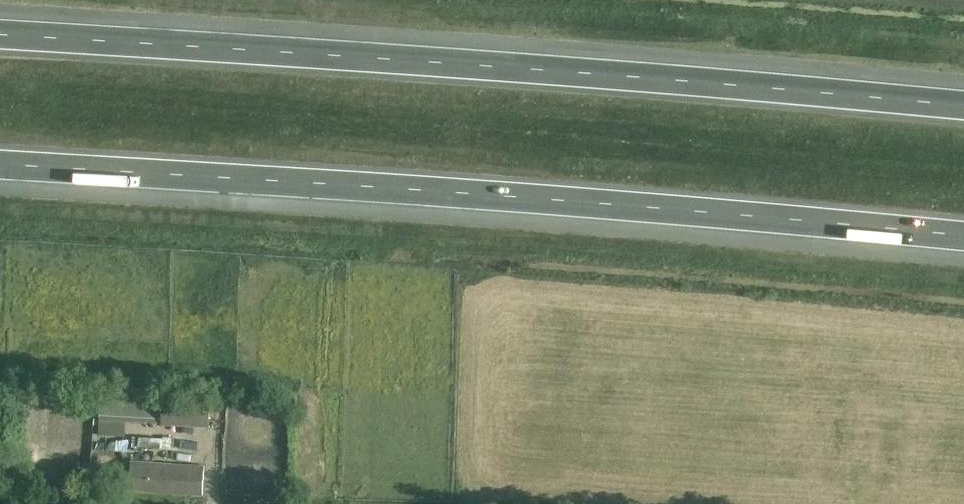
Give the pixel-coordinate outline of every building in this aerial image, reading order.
[(97,416),(108,417),(108,419),(160,424),(160,425),(209,428),(211,401),(162,398),(135,396),(135,397),(110,395),(110,396),(99,395),(97,416)] [(130,490),(203,494),(204,466),(131,462),(130,490)]
